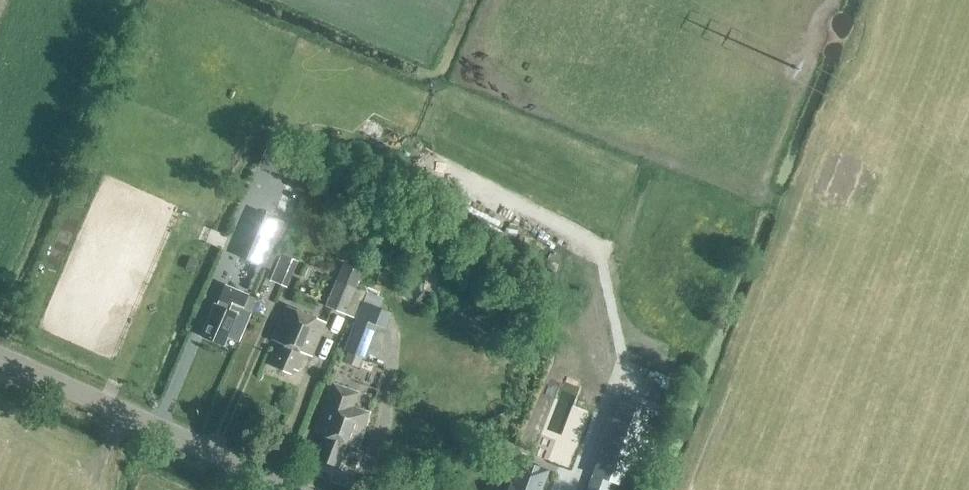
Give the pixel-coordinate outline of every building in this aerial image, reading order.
[(284,222),(256,210),(236,256),(264,268),(284,222)] [(366,239),(371,226),(358,222),(354,235),(366,239)] [(298,252),(288,275),(304,282),(311,266),(316,268),(319,261),(298,252)] [(192,273),(197,262),(188,259),(184,270),(192,273)] [(355,289),(335,280),(324,306),(344,315),(355,289)] [(241,309),(246,295),(223,285),(217,299),(214,298),(211,304),(214,305),(200,336),(223,345),(236,314),(232,312),(235,307),(241,309)] [(311,357),(325,323),(286,306),(272,340),(283,345),(274,367),(290,374),(292,368),(297,370),(304,354),(311,357)] [(553,311),(555,321),(567,320),(566,309),(553,311)] [(343,362),(358,368),(361,358),(365,359),(378,325),(356,316),(343,350),(347,351),(343,362)] [(568,465),(612,345),(566,328),(522,449),(568,465)] [(676,386),(631,369),(592,474),(635,489),(637,489),(676,386)] [(355,448),(368,413),(352,407),(358,393),(332,383),(314,432),(324,436),(316,457),(337,466),(345,445),(355,448)] [(507,489),(542,489),(550,470),(518,458),(507,489)]
